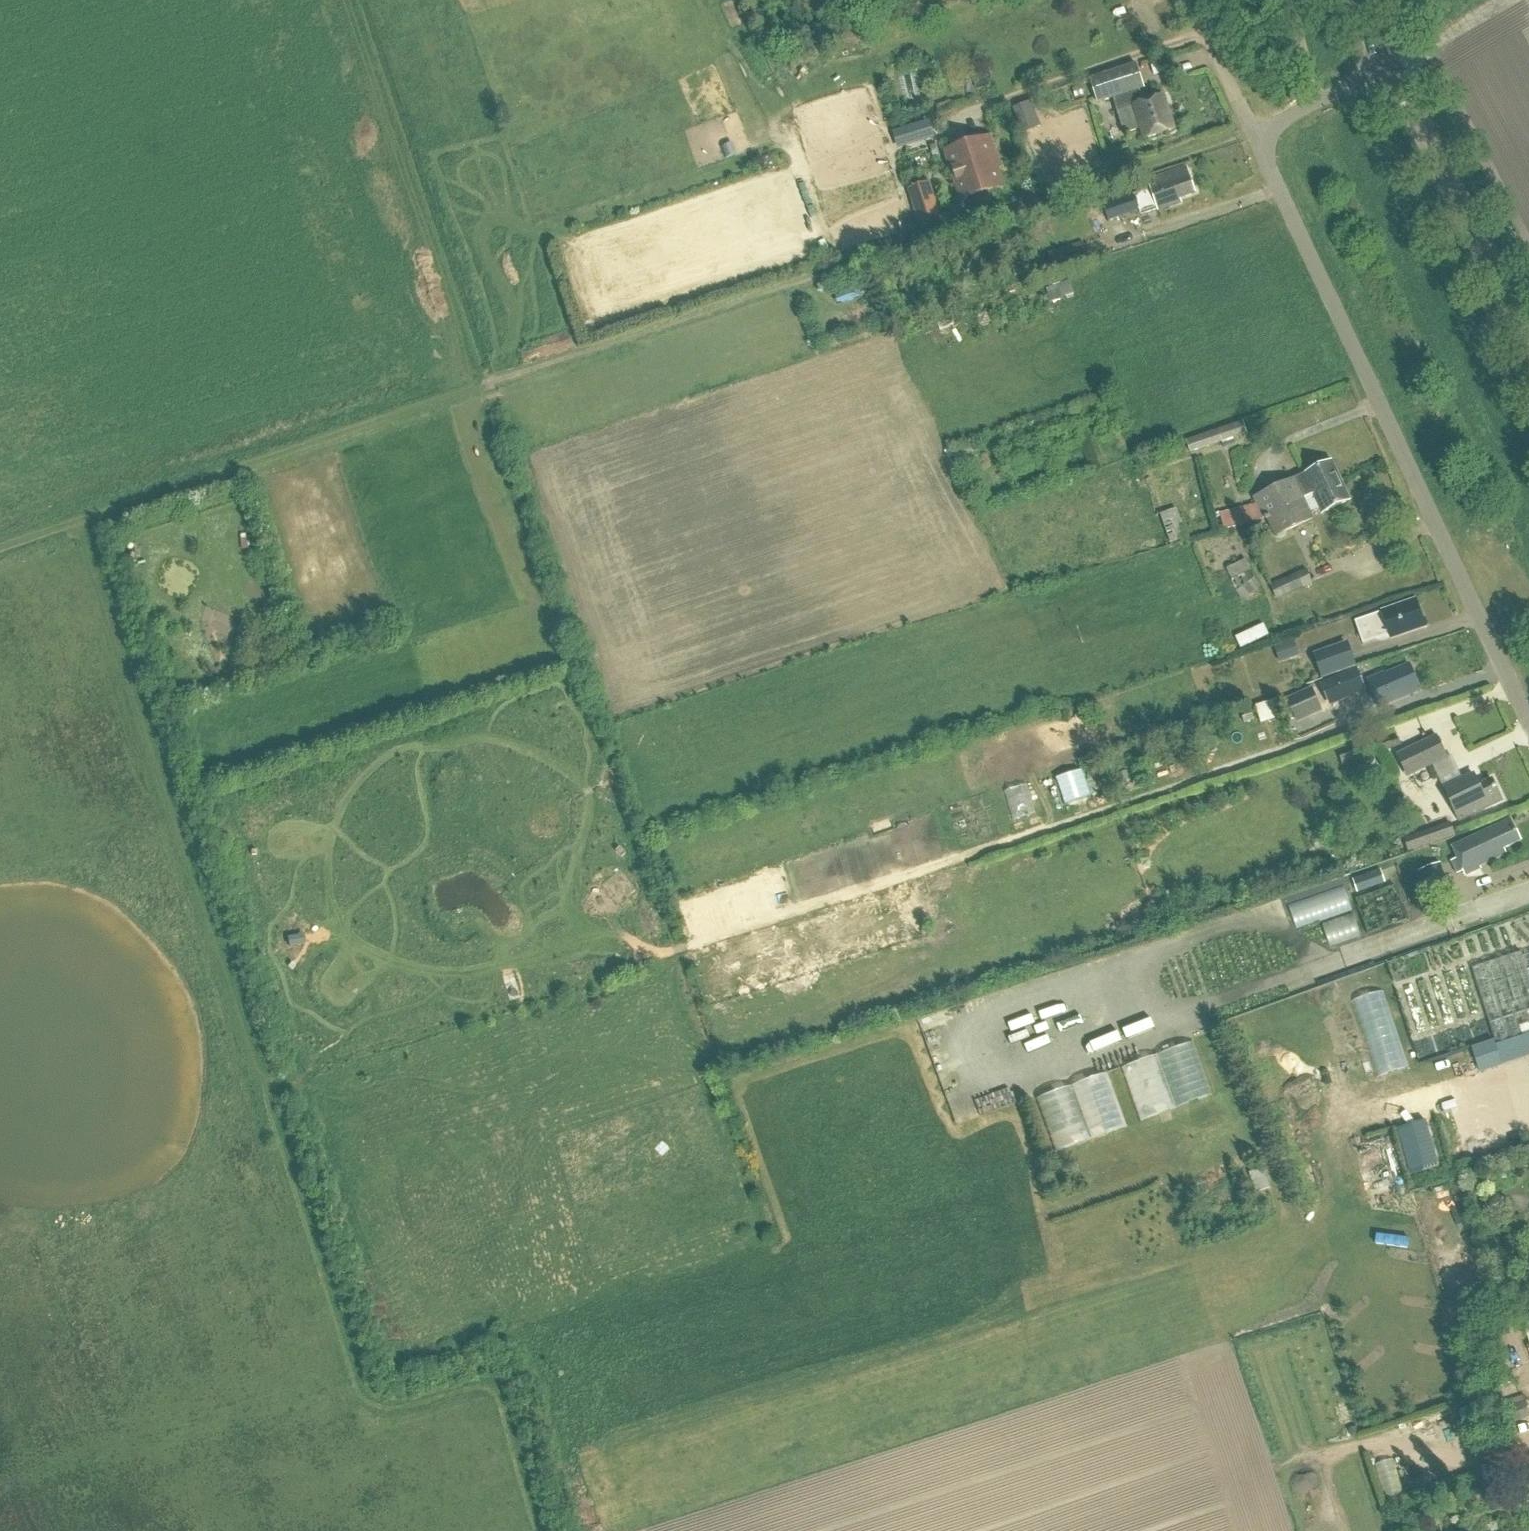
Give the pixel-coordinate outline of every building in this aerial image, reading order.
[(1163,98),(1140,105),(1136,92),(1144,90),(1137,67),(1091,81),(1098,104),(1114,99),(1125,134),(1141,130),(1144,141),(1174,131),(1164,99),(1163,98)] [(973,76),(978,90),(991,86),(986,71),(973,76)] [(1015,114),(1024,139),(1043,132),(1034,107),(1015,114)] [(894,129),(900,148),(937,136),(931,118),(894,129)] [(947,153),(961,201),(1003,189),(998,171),(1000,171),(991,140),(947,153)] [(1102,203),(1109,223),(1140,212),(1138,209),(1153,204),(1157,214),(1182,205),(1180,200),(1195,195),(1186,169),(1147,183),(1150,190),(1116,202),(1115,199),(1102,203)] [(909,190),(919,223),(939,216),(929,184),(909,190)] [(1185,449),(1190,462),(1246,441),(1242,428),(1185,449)] [(1265,522),(1266,521),(1341,484),(1332,465),(1304,478),(1305,481),(1295,486),(1293,483),(1255,502),(1265,522)] [(1270,522),(1277,539),(1313,522),(1310,517),(1320,512),(1322,516),(1351,503),(1341,484),(1266,521),(1267,524),(1270,522)] [(1160,515),(1167,536),(1173,533),(1177,545),(1187,541),(1177,510),(1160,515)] [(1259,589),(1245,563),(1225,573),(1238,600),(1259,589)] [(1305,566),(1268,581),(1275,597),(1312,582),(1305,566)] [(1390,641),(1425,629),(1416,601),(1380,614),(1381,614),(1355,623),(1363,646),(1389,638),(1390,641)] [(1274,647),(1279,663),(1300,657),(1295,641),(1274,647)] [(1347,644),(1312,656),(1321,680),(1355,668),(1347,644)] [(1408,668),(1383,678),(1383,676),(1367,683),(1379,710),(1419,693),(1408,668)] [(1321,686),(1331,707),(1365,692),(1355,671),(1321,686)] [(1286,701),(1297,724),(1322,713),(1312,690),(1286,701)] [(1258,705),(1263,722),(1283,716),(1278,699),(1258,705)] [(1446,759),(1436,737),(1396,756),(1403,773),(1426,762),(1428,768),(1446,759)] [(1443,790),(1457,822),(1500,803),(1491,781),(1477,787),(1472,776),(1443,790)] [(1511,822),(1479,836),(1452,849),(1466,878),(1481,871),(1480,869),(1506,856),(1503,851),(1521,843),(1511,822)] [(1415,892),(1421,909),(1452,897),(1440,864),(1418,871),(1425,888),(1415,892)] [(1385,884),(1380,870),(1352,880),(1357,893),(1385,884)] [(1352,885),(1296,901),(1303,924),(1358,907),(1352,885)] [(1498,1018),(1504,1042),(1528,1036),(1522,1012),(1498,1018)] [(1192,1042),(1122,1067),(1140,1120),(1210,1095),(1192,1042)] [(1496,1043),(1473,1050),(1480,1072),(1503,1065),(1496,1043)] [(1106,1073),(1036,1098),(1055,1151),(1125,1126),(1106,1073)] [(1271,1163),(1256,1168),(1259,1179),(1274,1174),(1271,1163)] [(1505,1425),(1528,1418),(1528,1406),(1525,1394),(1498,1403),(1505,1425)] [(1392,1480),(1427,1468),(1421,1451),(1386,1463),(1392,1480)]
